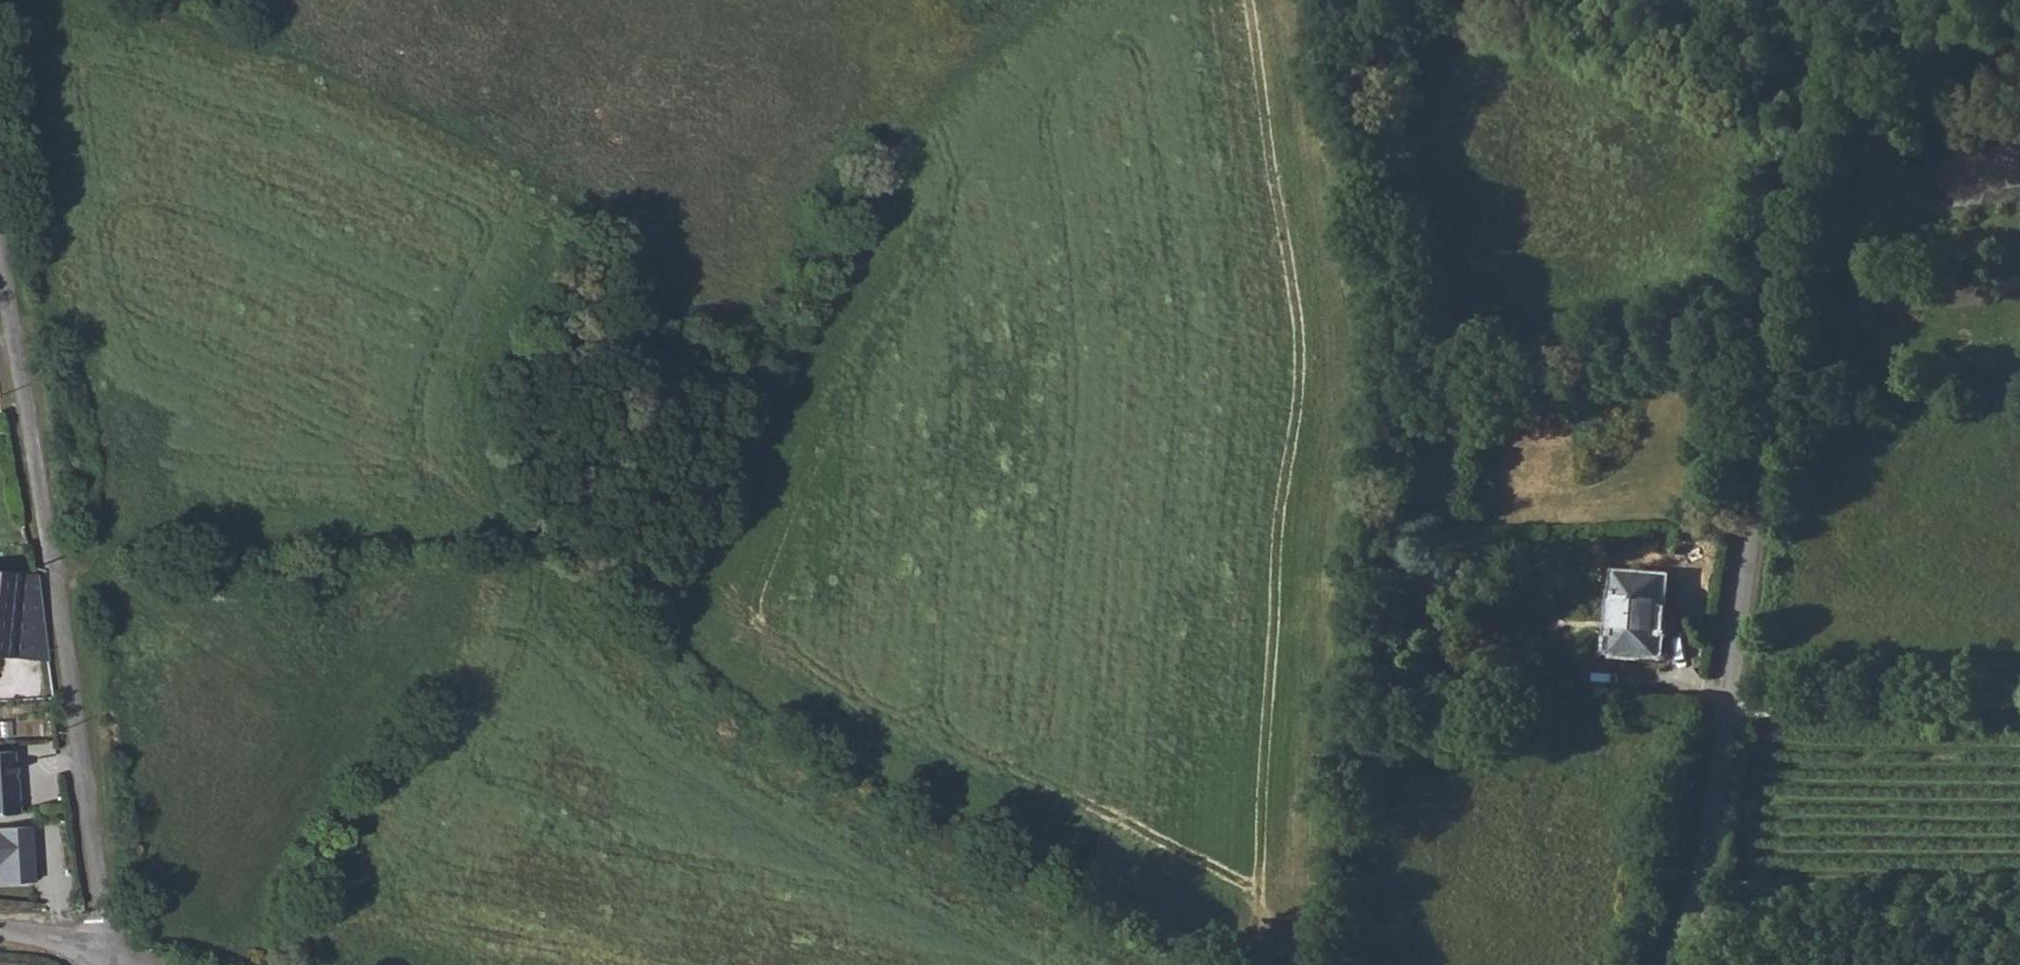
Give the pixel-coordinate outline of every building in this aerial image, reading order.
[(44,650),(32,565),(0,563),(0,647),(44,650)] [(1661,658),(1668,584),(1625,580),(1619,655),(1661,658)] [(20,808),(19,786),(15,786),(13,742),(0,743),(0,809),(20,808)] [(0,827),(0,883),(34,882),(31,826),(0,827)]
